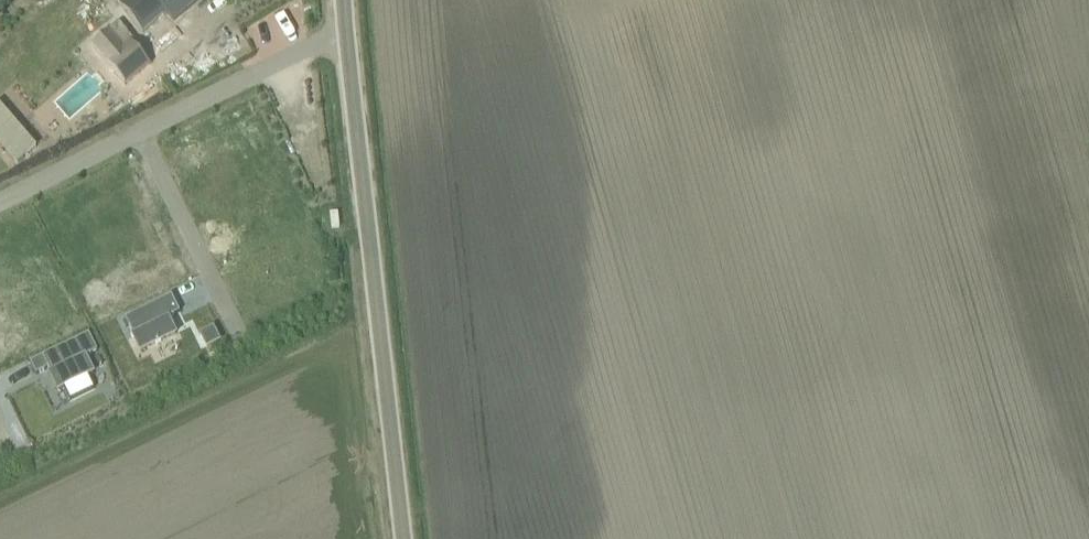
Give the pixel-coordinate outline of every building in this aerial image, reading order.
[(51,0),(32,0),(36,8),(51,0)] [(117,0),(143,31),(165,12),(172,21),(197,0),(118,0),(117,0)] [(108,31),(91,46),(106,64),(125,86),(150,65),(131,43),(134,40),(118,22),(108,31)] [(17,166),(37,149),(0,107),(0,146),(17,166)] [(312,226),(300,232),(306,244),(319,238),(312,226)] [(171,295),(124,319),(133,336),(131,337),(132,339),(134,338),(141,352),(175,335),(168,319),(180,313),(171,295)] [(212,328),(199,335),(206,347),(218,341),(212,328)] [(89,334),(30,363),(36,376),(48,370),(51,374),(50,375),(58,390),(64,387),(87,376),(93,373),(86,357),(98,351),(89,334)]
